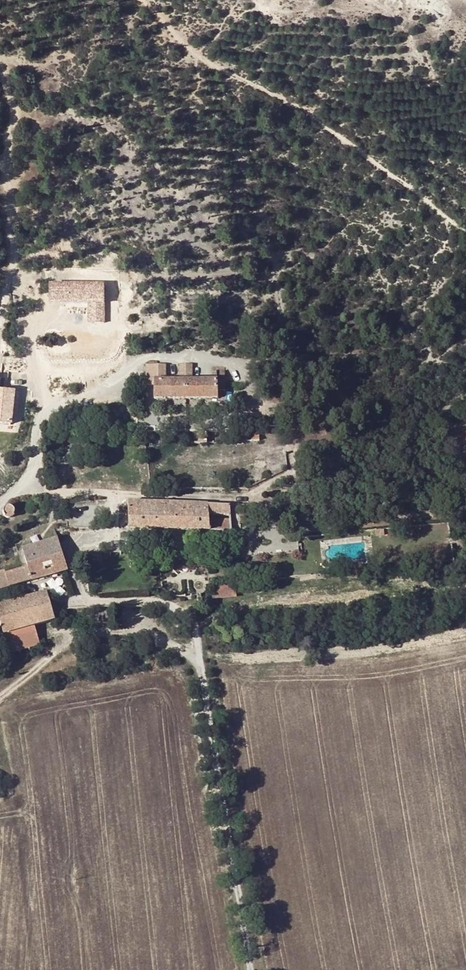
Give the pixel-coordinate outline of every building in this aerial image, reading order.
[(90,320),(104,320),(104,283),(51,284),(51,303),(90,303),(90,320)] [(165,365),(156,365),(147,365),(144,365),(144,387),(154,387),(154,380),(165,380),(165,365)] [(178,380),(192,380),(191,365),(178,365),(178,380)] [(154,387),(154,399),(215,398),(214,380),(192,380),(178,380),(165,380),(154,380),(154,387)] [(13,425),(17,390),(0,388),(0,423),(13,425)] [(245,428),(245,440),(258,441),(257,427),(245,428)] [(194,432),(194,443),(206,442),(206,432),(194,432)] [(129,528),(230,530),(229,507),(170,505),(170,504),(170,503),(168,502),(166,501),(165,503),(164,504),(128,503),(129,528)] [(14,512),(13,508),(10,506),(6,505),(3,507),(1,510),(0,513),(2,517),(5,519),(8,519),(12,518),(14,515),(14,512)] [(65,569),(55,537),(20,548),(26,567),(5,574),(4,571),(0,573),(0,590),(65,569)] [(235,583),(212,586),(213,598),(236,596),(235,583)] [(38,644),(33,626),(54,620),(45,592),(0,606),(0,627),(2,634),(0,635),(0,656),(38,644)]
